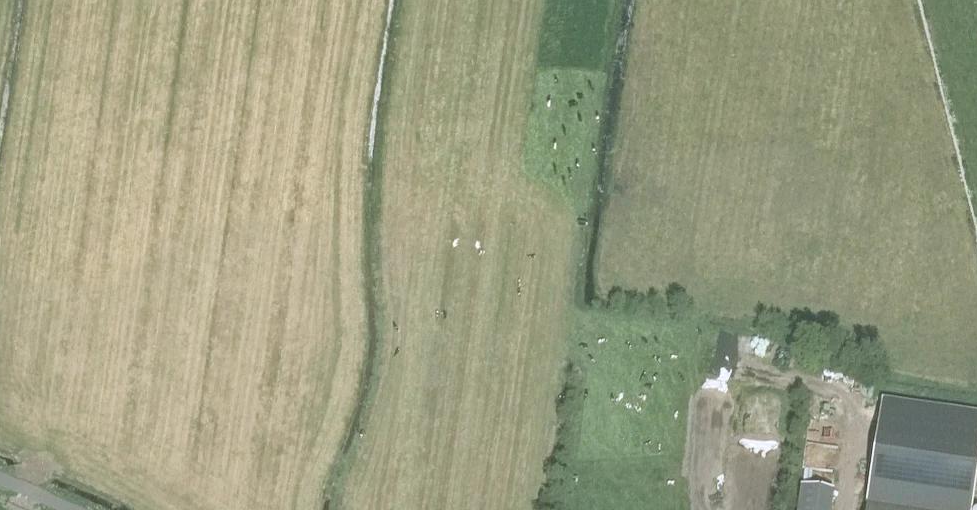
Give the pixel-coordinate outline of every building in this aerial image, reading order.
[(976,473),(976,418),(883,404),(866,509),(972,509),(972,508),(976,473)] [(811,486),(813,471),(805,470),(803,485),(811,486)] [(834,493),(802,488),(799,509),(831,509),(834,493)]
